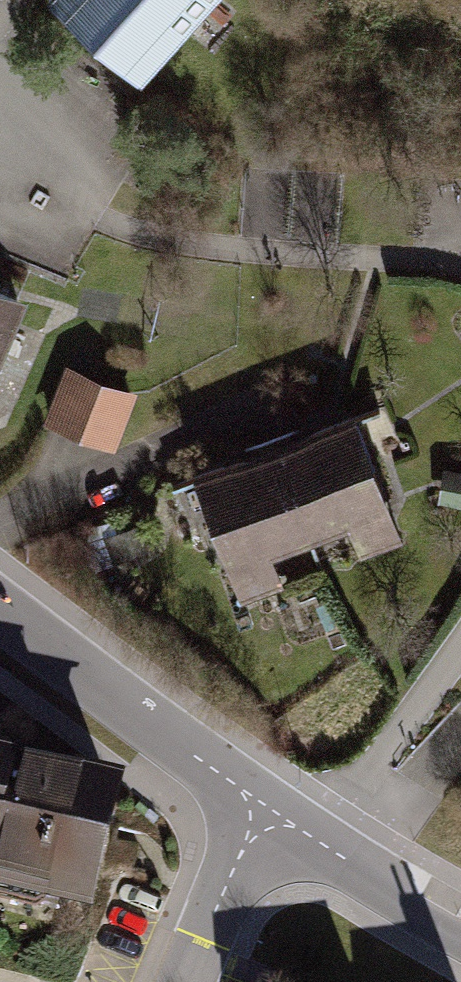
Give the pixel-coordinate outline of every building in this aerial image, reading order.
[(137,65),(195,0),(62,0),(137,65)] [(0,292),(0,357),(27,305),(0,292)] [(135,391),(68,366),(46,424),(113,449),(135,391)] [(275,439),(310,533),(349,518),(363,554),(398,540),(404,538),(355,409),(275,439)] [(310,533),(275,439),(190,471),(239,600),(283,584),(270,548),(310,533)] [(0,746),(0,897),(101,921),(131,794),(34,771),(38,755),(0,746)]
